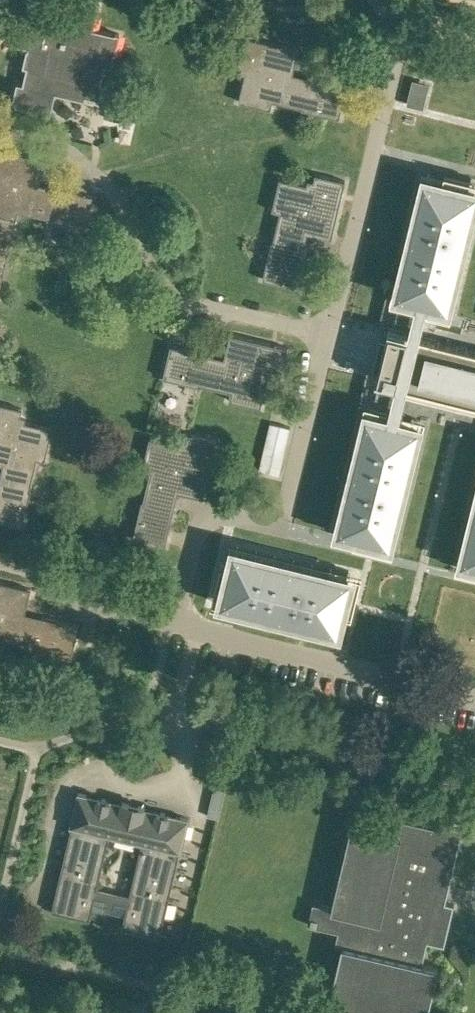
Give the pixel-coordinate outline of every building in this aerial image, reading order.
[(56,92),(85,98),(85,95),(100,98),(104,81),(101,81),(105,64),(111,66),(119,33),(93,27),(99,0),(26,0),(19,29),(15,44),(27,47),(23,66),(26,66),(23,83),(17,81),(13,98),(17,99),(17,103),(51,111),(56,92)] [(244,73),(238,100),(270,108),(272,100),(302,106),(301,108),(339,117),(347,85),(293,72),(297,54),(298,48),(240,34),(233,64),(242,67),(241,72),(244,73)] [(414,77),(408,101),(424,105),(430,81),(414,77)] [(16,218),(18,209),(47,216),(47,218),(85,227),(92,194),(39,182),(44,158),(0,147),(0,286),(16,218)] [(331,237),(345,179),(315,172),(313,181),(307,180),(307,183),(279,177),(271,209),(280,211),(273,240),(271,240),(262,278),(295,285),(307,232),(331,237)] [(339,529),(341,529),(390,542),(419,427),(398,422),(407,387),(440,395),(465,401),(474,404),(474,350),(440,341),(419,336),(428,301),(440,304),(448,306),(453,286),(474,198),(474,191),(440,182),(426,179),(422,193),(397,294),(418,299),(409,333),(389,328),(376,379),(396,384),(388,419),(368,414),(353,473),(339,529)] [(281,376),(288,346),(230,332),(224,356),(170,344),(163,376),(200,385),(201,383),(230,390),(228,399),(261,406),(267,378),(270,379),(272,374),(281,376)] [(52,427),(24,420),(25,417),(20,416),(22,407),(0,402),(0,463),(2,464),(0,474),(0,520),(22,525),(31,487),(30,487),(36,457),(45,459),(52,427)] [(202,497),(215,439),(185,432),(183,441),(178,439),(177,442),(150,436),(142,468),(150,470),(143,500),(142,499),(134,529),(133,537),(165,545),(171,517),(178,491),(202,497)] [(290,478),(293,456),(274,454),(272,476),(290,478)] [(463,560),(474,562),(474,512),(463,560)] [(235,550),(223,601),(338,629),(350,578),(235,550)] [(79,624),(25,611),(31,587),(0,580),(0,646),(3,647),(4,639),(34,646),(34,647),(71,656),(79,624)] [(92,643),(95,628),(82,625),(78,640),(92,643)] [(71,826),(51,910),(90,919),(95,897),(107,899),(106,905),(114,907),(115,901),(127,904),(122,927),(160,936),(179,854),(180,851),(181,852),(189,819),(145,808),(145,806),(123,801),(122,803),(78,793),(70,826),(71,826)] [(308,923),(345,931),(342,944),(338,962),(328,1005),(363,1012),(428,1012),(439,966),(422,962),(428,940),(440,943),(444,944),(446,936),(451,916),(454,904),(454,903),(441,900),(444,885),(457,831),(440,827),(403,818),(399,834),(351,823),(332,906),(313,901),(308,923)]
